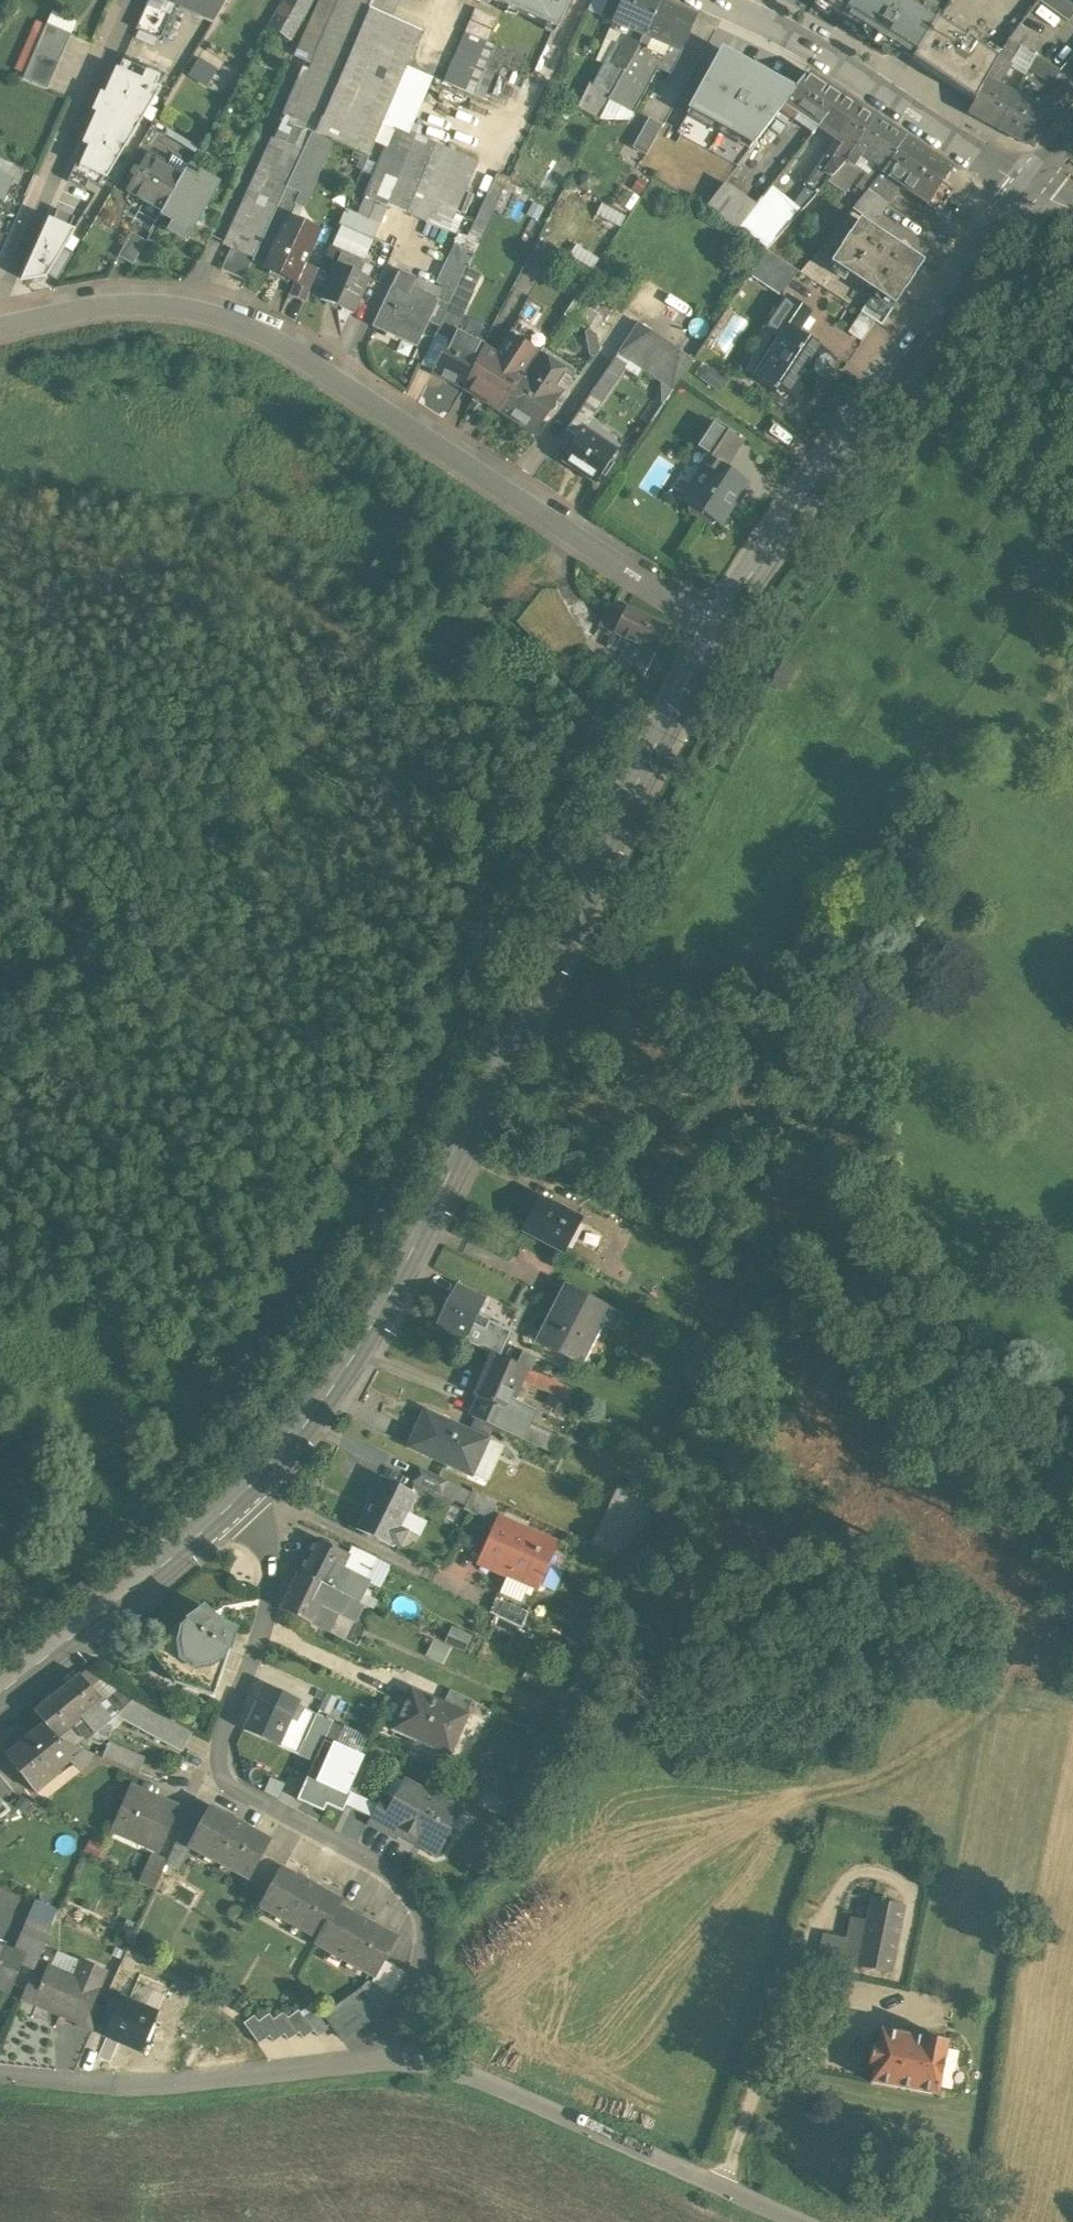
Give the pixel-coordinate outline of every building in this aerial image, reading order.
[(164,0),(148,0),(136,27),(161,38),(175,5),(164,0)] [(175,5),(215,21),(227,0),(164,0),(175,5)] [(269,27),(290,38),(300,19),(307,7),(310,0),(284,0),(269,27)] [(308,71),(302,69),(298,78),(287,104),(289,105),(282,121),(312,132),(373,0),(339,0),(325,31),(308,71)] [(309,24),(325,31),(339,0),(320,0),(309,24)] [(385,0),(373,0),(369,8),(391,18),(396,5),(385,0)] [(556,30),(569,0),(487,0),(556,30)] [(589,10),(600,15),(607,0),(593,0),(589,10)] [(619,0),(607,0),(600,15),(612,21),(622,1),(619,0)] [(654,0),(622,0),(612,21),(612,22),(613,23),(630,30),(644,36),(660,2),(654,0)] [(841,17),(853,0),(815,0),(841,17)] [(841,17),(867,33),(866,35),(885,46),(886,44),(911,60),(912,60),(938,19),(939,15),(915,0),(853,0),(841,17)] [(1040,2),(1068,22),(1072,14),(1072,0),(1041,0),(1040,2)] [(660,2),(644,36),(681,52),(696,18),(660,2)] [(369,8),(312,132),(332,140),(369,155),(382,126),(407,67),(422,31),(391,18),(369,8)] [(981,40),(970,33),(967,38),(938,19),(912,60),(975,102),(999,63),(1000,60),(977,45),(981,40)] [(71,34),(47,23),(35,51),(59,62),(71,34)] [(630,30),(613,23),(604,44),(613,48),(615,44),(621,47),(630,30)] [(309,24),(294,56),(299,59),(292,74),(298,78),(302,69),(308,71),(325,31),(309,24)] [(621,47),(612,65),(625,72),(644,36),(630,30),(621,47)] [(488,43),(464,32),(442,82),(466,92),(488,43)] [(681,52),(644,36),(625,72),(611,96),(609,101),(631,112),(665,52),(678,58),(681,52)] [(1022,47),(1012,41),(1000,60),(999,63),(1009,69),(1022,47)] [(593,86),(611,96),(625,72),(612,65),(621,47),(615,44),(613,48),(593,86)] [(59,62),(35,51),(23,78),(47,89),(59,62)] [(780,112),(793,94),(763,78),(765,74),(752,68),(750,71),(720,56),(691,109),(756,144),(780,112)] [(196,61),(191,77),(209,83),(214,67),(196,61)] [(975,102),(970,111),(969,113),(998,129),(1015,95),(999,86),(1009,69),(999,63),(975,102)] [(432,78),(407,67),(382,126),(394,131),(395,127),(408,132),(432,78)] [(66,182),(83,190),(88,182),(101,188),(160,89),(156,87),(160,80),(146,72),(142,80),(118,69),(66,182)] [(793,94),(780,112),(790,116),(793,112),(816,127),(818,126),(844,96),(809,73),(793,94)] [(1053,99),(1065,110),(1072,102),(1072,88),(1068,83),(1053,99)] [(611,96),(593,86),(590,84),(578,107),(599,119),(609,101),(611,96)] [(1043,110),(1015,95),(998,129),(1027,145),(1036,142),(1046,121),(1049,114),(1043,110)] [(1053,99),(1048,95),(1043,100),(1048,105),(1043,110),(1049,114),(1046,121),(1051,126),(1065,110),(1053,99)] [(877,118),(844,96),(818,126),(844,143),(853,149),(877,118)] [(737,166),(756,144),(691,109),(678,134),(737,166)] [(649,118),(633,148),(646,156),(663,126),(649,118)] [(907,137),(877,118),(853,149),(863,156),(885,170),(906,139),(907,137)] [(312,132),(282,121),(275,139),(304,152),(312,132)] [(408,132),(395,127),(394,131),(365,197),(387,207),(426,224),(456,153),(408,132)] [(292,176),(255,257),(267,263),(287,218),(289,219),(296,203),(302,206),(332,140),(312,132),(304,152),(292,176)] [(275,139),(273,138),(261,163),(292,176),(304,152),(275,139)] [(951,170),(906,139),(885,170),(869,189),(889,203),(902,185),(939,211),(953,191),(942,183),(951,170)] [(844,143),(833,157),(843,165),(846,161),(853,149),(844,143)] [(853,149),(846,161),(856,167),(857,167),(863,156),(853,149)] [(160,158),(149,153),(146,158),(157,164),(160,158)] [(456,153),(426,224),(447,233),(477,162),(456,153)] [(35,172),(0,157),(0,200),(3,201),(5,196),(21,203),(35,172)] [(833,157),(826,158),(819,170),(831,178),(843,165),(833,157)] [(146,158),(140,168),(135,165),(128,177),(134,180),(127,192),(163,211),(181,178),(157,164),(146,158)] [(831,178),(827,182),(845,193),(861,170),(857,167),(856,167),(846,161),(843,165),(831,178)] [(292,176),(261,163),(224,245),(231,248),(242,253),(254,258),(255,259),(255,257),(292,176)] [(819,170),(809,186),(818,193),(827,182),(831,178),(819,170)] [(198,181),(184,173),(181,178),(163,211),(161,216),(174,223),(169,233),(186,242),(197,223),(198,224),(206,208),(218,186),(201,176),(198,181)] [(741,193),(726,181),(706,208),(721,219),(741,193)] [(803,209),(770,186),(756,204),(736,229),(767,249),(803,209)] [(869,189),(855,210),(875,224),(889,203),(869,189)] [(501,194),(484,193),(483,225),(491,225),(491,210),(501,210),(501,194)] [(741,193),(721,219),(736,229),(756,204),(741,193)] [(387,207),(365,197),(358,215),(357,216),(379,225),(387,207)] [(379,225),(357,216),(358,215),(345,210),(339,225),(373,239),(379,225)] [(289,219),(287,218),(267,263),(264,269),(295,283),(304,263),(318,232),(289,219)] [(925,263),(860,221),(850,236),(849,236),(841,248),(842,248),(832,263),(876,293),(896,306),(925,263)] [(75,233),(48,222),(20,283),(47,279),(75,233)] [(146,241),(131,233),(118,256),(133,265),(146,241)] [(376,263),(387,266),(392,244),(381,241),(376,263)] [(474,254),(455,245),(448,259),(467,269),(474,254)] [(242,253),(231,248),(221,271),(233,276),(242,253)] [(800,271),(767,249),(750,275),(782,296),(800,271)] [(242,253),(233,276),(244,281),(254,258),(242,253)] [(448,259),(436,284),(442,286),(456,293),(467,269),(448,259)] [(320,270),(304,263),(295,283),(290,293),(307,300),(320,270)] [(367,278),(337,266),(323,299),(353,312),(367,278)] [(415,281),(398,273),(391,287),(408,295),(415,281)] [(408,295),(391,287),(373,326),(417,347),(428,321),(439,326),(450,303),(456,293),(442,286),(439,293),(415,281),(408,295)] [(896,306),(876,293),(863,312),(884,325),(896,306)] [(810,312),(788,297),(774,318),(796,333),(810,312)] [(597,315),(575,300),(563,316),(586,331),(597,315)] [(464,310),(450,303),(439,326),(453,333),(464,310)] [(796,333),(774,318),(766,331),(780,341),(755,378),(776,393),(779,390),(797,402),(816,373),(819,375),(829,360),(826,358),(828,355),(796,333)] [(638,324),(618,354),(630,363),(636,366),(656,336),(638,324)] [(509,335),(496,353),(474,395),(500,412),(538,355),(538,354),(509,335)] [(694,360),(656,336),(636,366),(673,391),(694,360)] [(480,354),(450,338),(433,373),(463,388),(480,354)] [(480,354),(463,388),(474,395),(496,353),(484,346),(480,354)] [(618,354),(581,410),(593,419),(630,363),(618,354)] [(538,355),(500,412),(535,436),(573,378),(538,355)] [(593,419),(581,410),(567,431),(578,438),(582,433),(583,434),(593,419)] [(741,442),(713,423),(695,449),(710,459),(723,468),(741,442)] [(583,434),(582,433),(578,438),(564,460),(597,482),(615,454),(583,434)] [(723,468),(710,459),(681,501),(690,507),(689,510),(690,513),(691,515),(694,517),(696,518),(699,517),(701,516),(717,526),(746,484),(723,468)] [(669,629),(627,609),(614,635),(627,641),(655,655),(656,656),(669,629)] [(655,655),(627,641),(614,669),(642,682),(655,655)] [(540,1199),(524,1230),(563,1251),(580,1220),(540,1199)] [(484,1302),(455,1289),(438,1327),(466,1340),(471,1330),(484,1302)] [(567,1289),(539,1344),(577,1364),(605,1308),(567,1289)] [(516,1349),(471,1330),(466,1340),(465,1343),(491,1354),(509,1362),(516,1349)] [(509,1362),(491,1354),(473,1396),(484,1401),(513,1413),(517,1403),(513,1401),(524,1377),(528,1379),(531,1372),(509,1362)] [(580,1394),(531,1372),(528,1379),(527,1383),(575,1404),(580,1394)] [(513,1413),(484,1401),(475,1418),(493,1427),(506,1433),(515,1414),(513,1413)] [(475,1418),(469,1431),(425,1411),(408,1447),(445,1464),(446,1462),(488,1480),(503,1446),(487,1439),(493,1427),(475,1418)] [(555,1453),(560,1437),(530,1427),(525,1443),(555,1453)] [(447,1481),(419,1469),(413,1482),(441,1495),(447,1481)] [(416,1494),(382,1478),(357,1528),(391,1545),(392,1543),(400,1547),(408,1531),(400,1527),(416,1494)] [(619,1487),(592,1544),(594,1545),(612,1553),(612,1554),(614,1554),(632,1562),(632,1563),(634,1564),(635,1562),(634,1562),(660,1506),(661,1507),(661,1506),(619,1487)] [(523,1535),(497,1523),(499,1519),(497,1518),(477,1563),(505,1576),(505,1575),(538,1589),(558,1546),(525,1531),(523,1535)] [(347,1554),(317,1539),(315,1538),(298,1572),(329,1588),(331,1589),(342,1568),(347,1559),(349,1554),(348,1553),(347,1554)] [(376,1558),(352,1547),(350,1549),(351,1550),(349,1554),(347,1559),(342,1568),(365,1581),(376,1558)] [(365,1581),(342,1568),(331,1589),(349,1598),(361,1604),(367,1589),(369,1583),(365,1581)] [(329,1588),(298,1572),(280,1609),(311,1624),(320,1606),(329,1588)] [(94,1588),(87,1579),(74,1589),(82,1598),(94,1588)] [(331,1589),(329,1588),(320,1606),(334,1613),(340,1616),(349,1598),(331,1589)] [(376,1593),(367,1589),(361,1604),(369,1608),(376,1593)] [(361,1604),(349,1598),(340,1616),(352,1622),(361,1604)] [(528,1612),(495,1599),(488,1613),(520,1628),(528,1612)] [(334,1613),(320,1606),(311,1624),(325,1631),(334,1613)] [(210,1615),(203,1610),(151,1652),(175,1682),(211,1694),(232,1631),(225,1626),(230,1622),(211,1610),(210,1615)] [(80,1674),(101,1700),(81,1716),(95,1734),(116,1716),(133,1700),(86,1669),(80,1674)] [(80,1674),(58,1692),(78,1718),(81,1716),(101,1700),(80,1674)] [(298,1699),(264,1684),(257,1702),(291,1717),(297,1701),(298,1699)] [(444,1702),(411,1687),(392,1730),(450,1756),(469,1713),(468,1712),(444,1702)] [(473,1701),(449,1690),(444,1702),(468,1712),(473,1701)] [(58,1692),(34,1710),(44,1723),(55,1737),(73,1723),(78,1718),(58,1692)] [(192,1733),(133,1700),(116,1716),(181,1752),(192,1733)] [(305,1706),(297,1701),(291,1717),(297,1720),(305,1706)] [(291,1717),(257,1702),(244,1730),(278,1745),(285,1731),(291,1717)] [(298,1757),(314,1764),(324,1741),(333,1722),(317,1715),(298,1757)] [(95,1734),(81,1716),(78,1718),(73,1723),(87,1741),(95,1734)] [(55,1737),(44,1723),(4,1756),(29,1786),(30,1788),(53,1769),(54,1770),(71,1757),(55,1737)] [(357,1752),(364,1736),(342,1727),(335,1743),(357,1752)] [(305,1741),(285,1731),(278,1745),(298,1755),(305,1741)] [(314,1764),(298,1800),(324,1812),(327,1805),(343,1812),(351,1793),(346,1791),(361,1758),(324,1741),(314,1764)] [(143,1759),(107,1743),(100,1757),(137,1773),(143,1759)] [(69,1761),(77,1770),(91,1757),(83,1749),(69,1761)] [(4,1756),(0,1759),(0,1775),(17,1796),(29,1786),(4,1756)] [(6,1808),(18,1798),(17,1796),(0,1775),(0,1800),(6,1808)] [(452,1809),(405,1784),(394,1804),(393,1806),(408,1814),(401,1829),(416,1837),(418,1843),(436,1853),(450,1827),(444,1824),(452,1809)] [(176,1807),(132,1788),(113,1831),(157,1851),(176,1807)] [(394,1804),(381,1798),(368,1822),(395,1838),(401,1829),(408,1814),(393,1806),(394,1804)] [(10,1813),(6,1808),(0,1800),(0,1820),(10,1813)] [(267,1839),(211,1808),(212,1806),(210,1806),(187,1847),(189,1848),(190,1846),(246,1878),(245,1879),(246,1880),(247,1879),(259,1857),(269,1839),(268,1838),(267,1839)] [(167,1861),(150,1854),(138,1882),(154,1891),(167,1861)] [(280,1869),(259,1857),(247,1879),(268,1891),(280,1869)] [(340,1901),(280,1869),(268,1891),(260,1907),(317,1938),(319,1939),(337,1906),(338,1906),(340,1901)] [(902,1906),(875,1900),(870,1921),(861,1964),(861,1967),(888,1972),(902,1906)] [(35,1901),(15,1946),(25,1951),(40,1957),(59,1910),(35,1901)] [(338,1906),(337,1906),(319,1939),(317,1938),(314,1944),(372,1975),(371,1977),(372,1978),(382,1960),(395,1936),(394,1935),(393,1937),(338,1906)] [(870,1921),(853,1918),(847,1939),(823,1933),(818,1955),(861,1964),(870,1921)] [(0,1945),(0,1988),(9,1991),(21,1963),(35,1969),(40,1957),(25,1951),(23,1955),(0,1945)] [(405,1972),(382,1960),(372,1978),(370,1983),(392,1995),(405,1972)] [(75,1979),(49,1968),(42,1984),(34,2002),(77,2020),(87,1998),(92,2001),(104,1972),(81,1963),(75,1979)] [(135,1972),(122,1966),(112,1987),(125,1993),(135,1972)] [(42,1984),(30,1978),(22,1997),(34,2002),(42,1984)] [(374,2012),(359,1991),(325,2016),(340,2037),(374,2012)] [(157,2012),(122,1997),(107,2033),(142,2048),(157,2012)] [(92,2001),(87,1998),(77,2020),(75,2026),(92,2033),(104,2006),(92,2001)] [(328,2029),(313,2008),(303,2015),(313,2030),(317,2036),(328,2029)] [(303,2015),(299,2010),(288,2017),(299,2032),(303,2038),(313,2030),(303,2015)] [(284,2011),(274,2019),(284,2034),(288,2040),(299,2032),(288,2017),(284,2011)] [(270,2013),(259,2021),(269,2036),(274,2041),(284,2034),(274,2019),(270,2013)] [(259,2021),(255,2015),(244,2023),(259,2043),(269,2036),(259,2021)] [(952,2023),(916,2018),(914,2034),(950,2040),(952,2023)] [(939,2096),(950,2040),(914,2034),(884,2028),(881,2046),(871,2044),(867,2066),(874,2067),(871,2083),(939,2096)]
